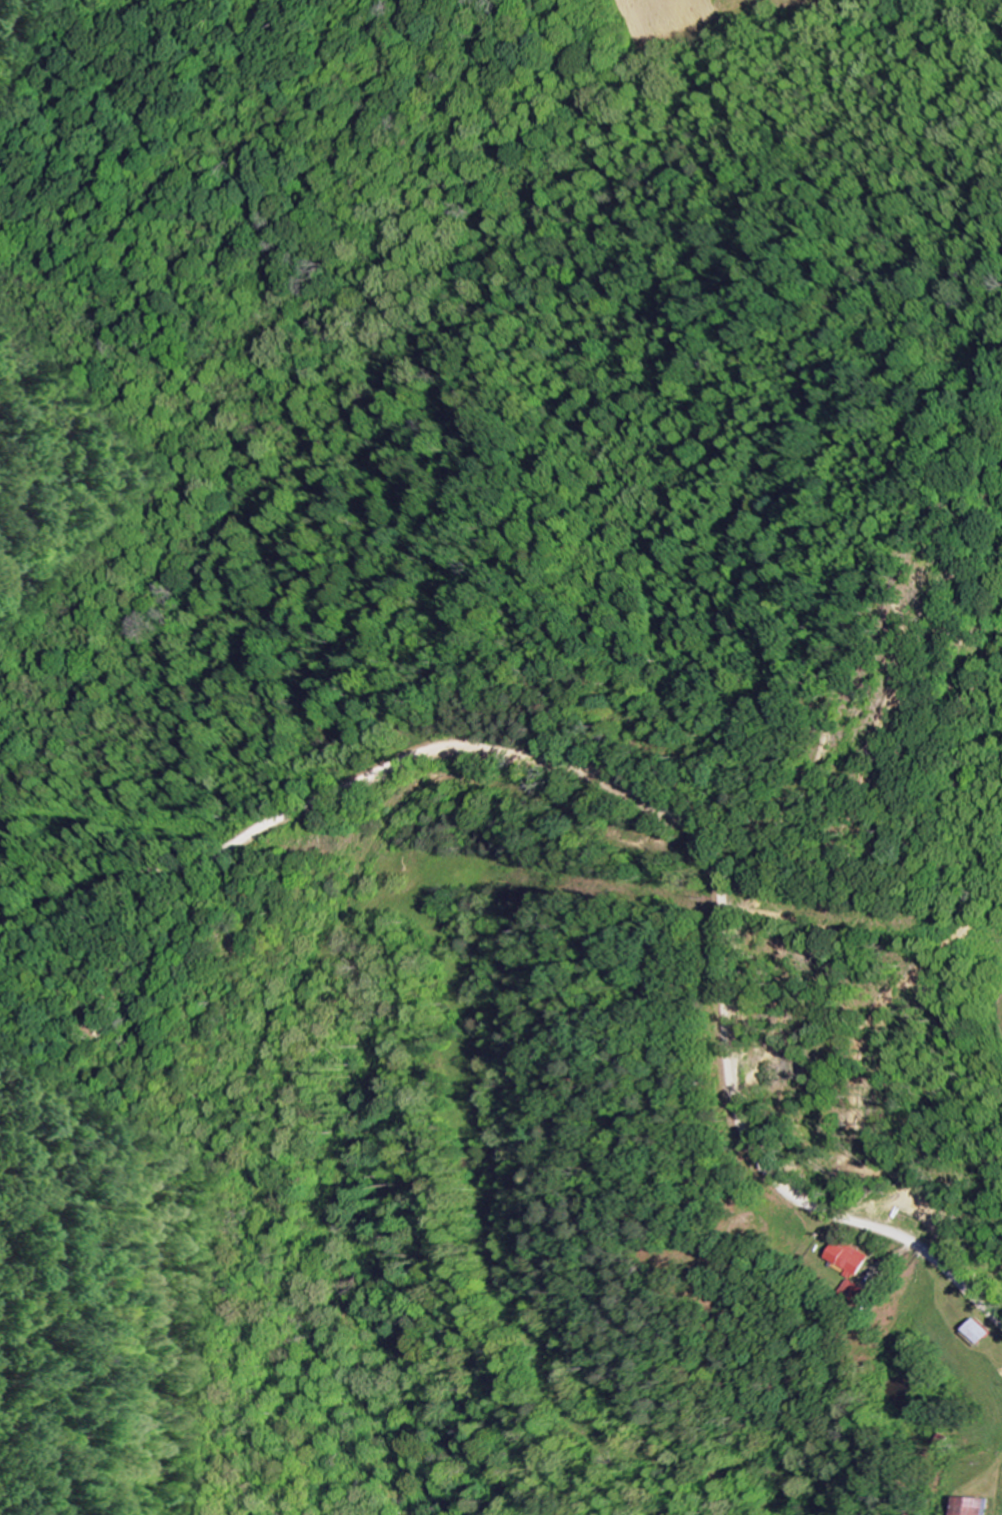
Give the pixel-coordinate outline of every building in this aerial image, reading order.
[(880,1254),(846,1239),(837,1259),(861,1269),(858,1275),(869,1280),(880,1254)] [(1001,1333),(987,1318),(976,1329),(991,1344),(1001,1333)] [(999,1497),(973,1496),(973,1514),(998,1514),(999,1497)]
